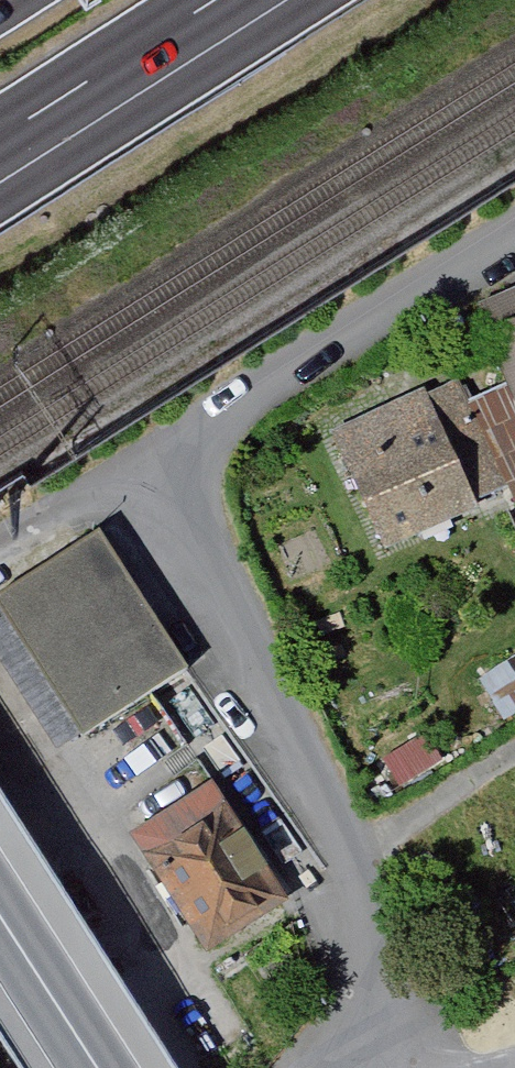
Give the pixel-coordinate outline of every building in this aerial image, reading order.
[(464,318),(477,346),(466,351),(489,401),(468,410),(457,386),(318,448),(372,568),(500,511),(514,544),(514,295),(464,318)] [(44,773),(176,694),(86,546),(0,598),(0,701),(44,773)] [(205,795),(126,847),(200,960),(279,909),(205,795)]
